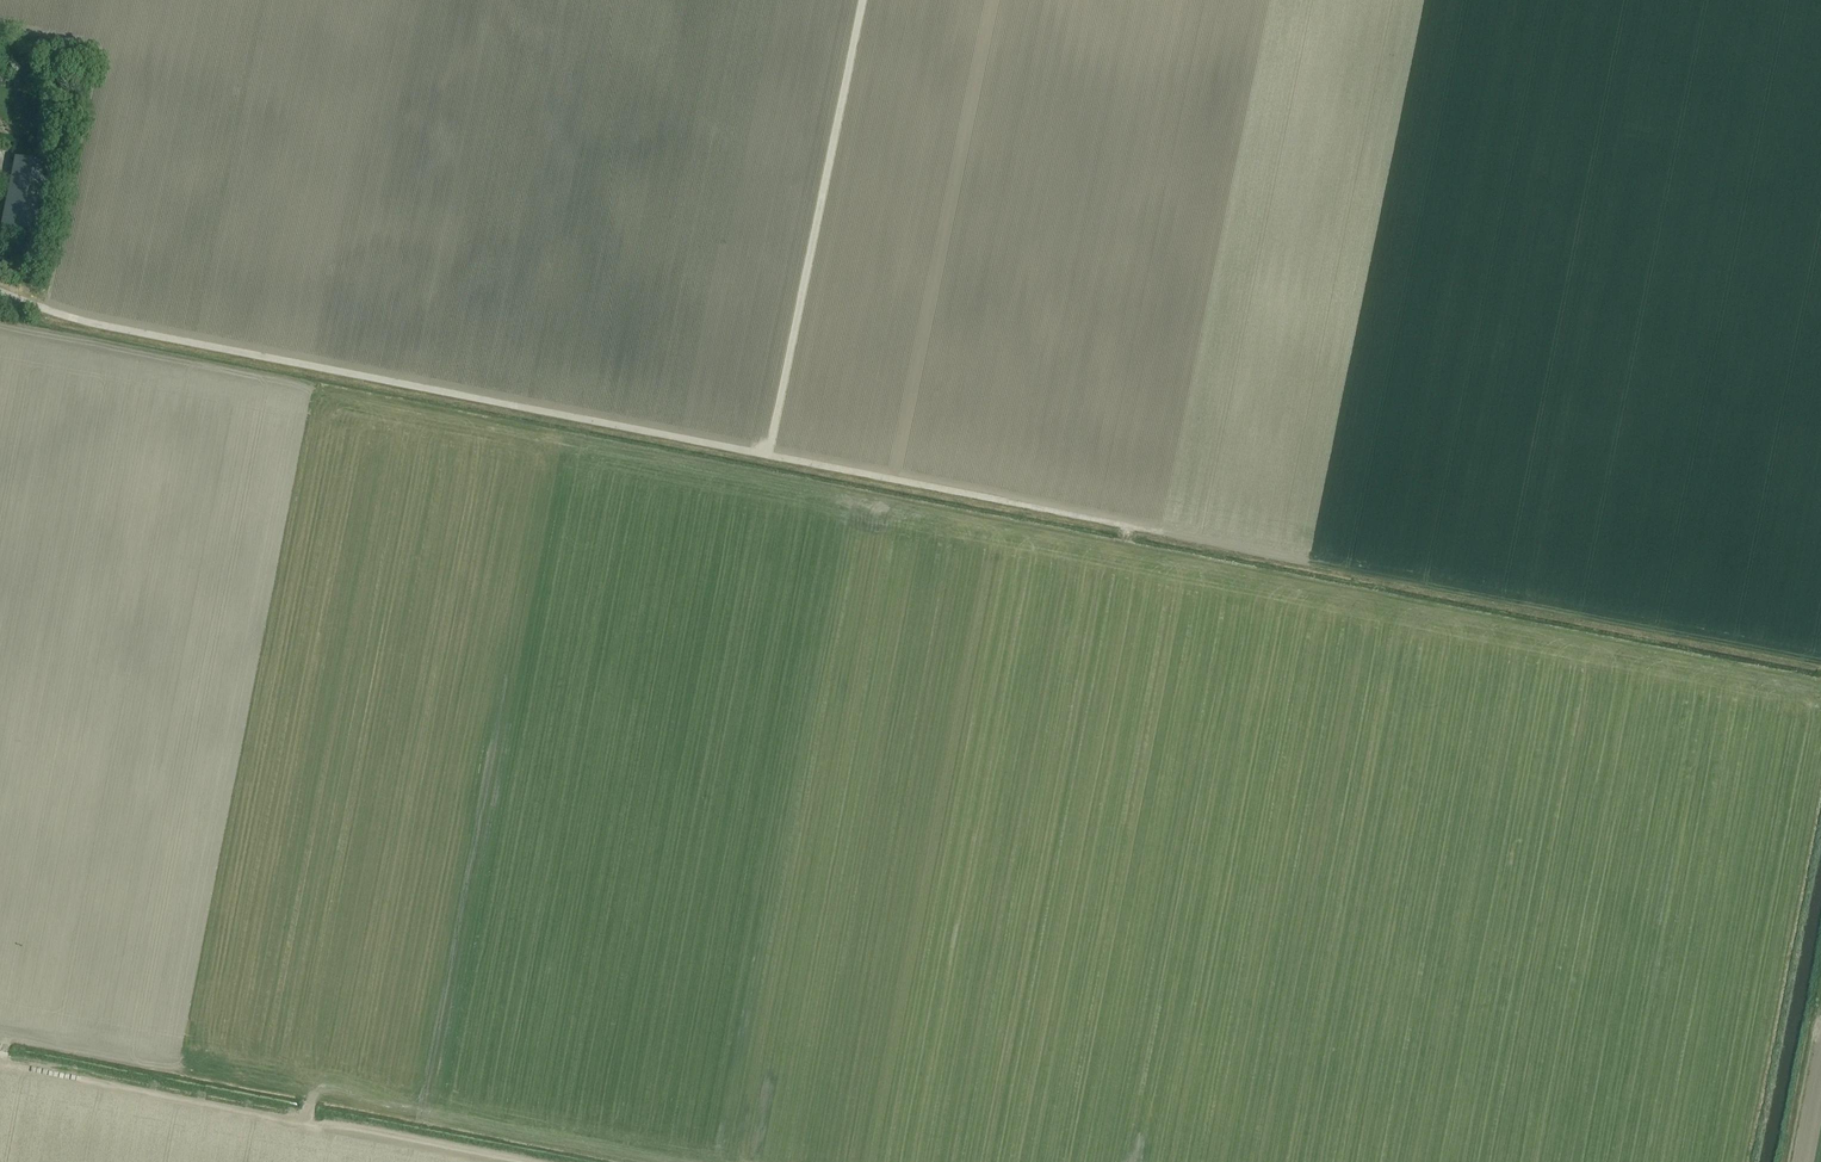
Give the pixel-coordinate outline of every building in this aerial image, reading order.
[(15,158),(10,182),(0,229),(36,236),(50,165),(15,158)] [(4,1107),(18,1109),(20,1090),(6,1088),(4,1107)]
